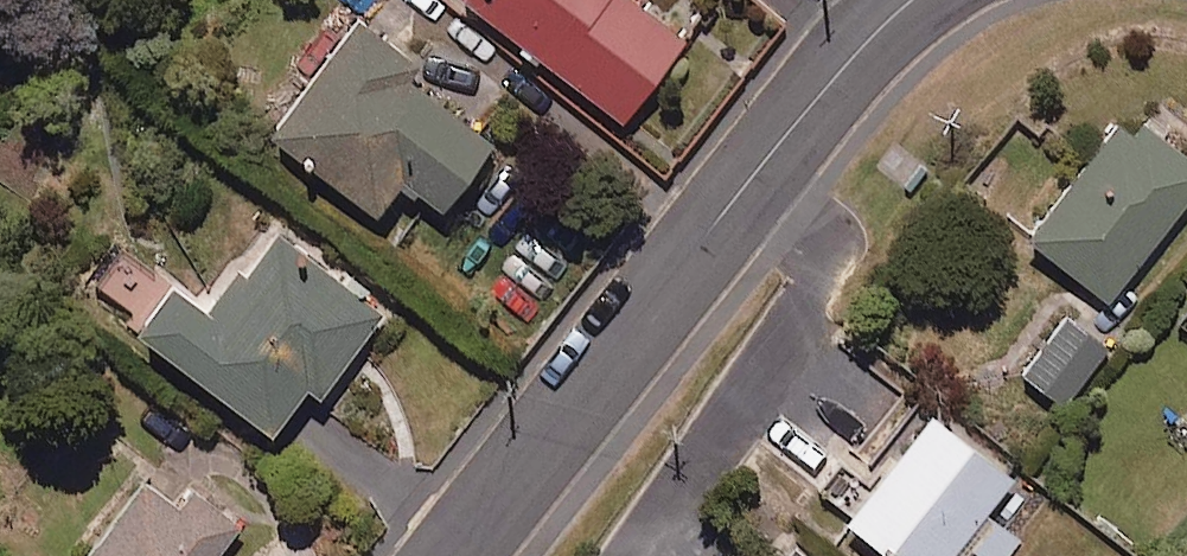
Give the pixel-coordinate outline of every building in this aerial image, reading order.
[(625,133),(694,43),(638,0),(452,0),(625,133)] [(430,71),(360,18),(272,134),(376,212),(401,179),(442,210),(494,141),(420,85),(430,71)] [(1135,111),(1033,242),(1112,305),(1186,209),(1186,152),(1135,111)] [(385,307),(279,227),(216,310),(177,280),(141,328),(273,429),(310,382),(321,390),(385,307)] [(1112,350),(1072,319),(1026,377),(1066,408),(1112,350)] [(936,418),(852,526),(891,555),(961,555),(969,547),(981,555),(1009,555),(1020,542),(987,517),(1016,480),(936,418)] [(153,483),(97,555),(225,555),(248,526),(201,490),(186,509),(153,483)]
